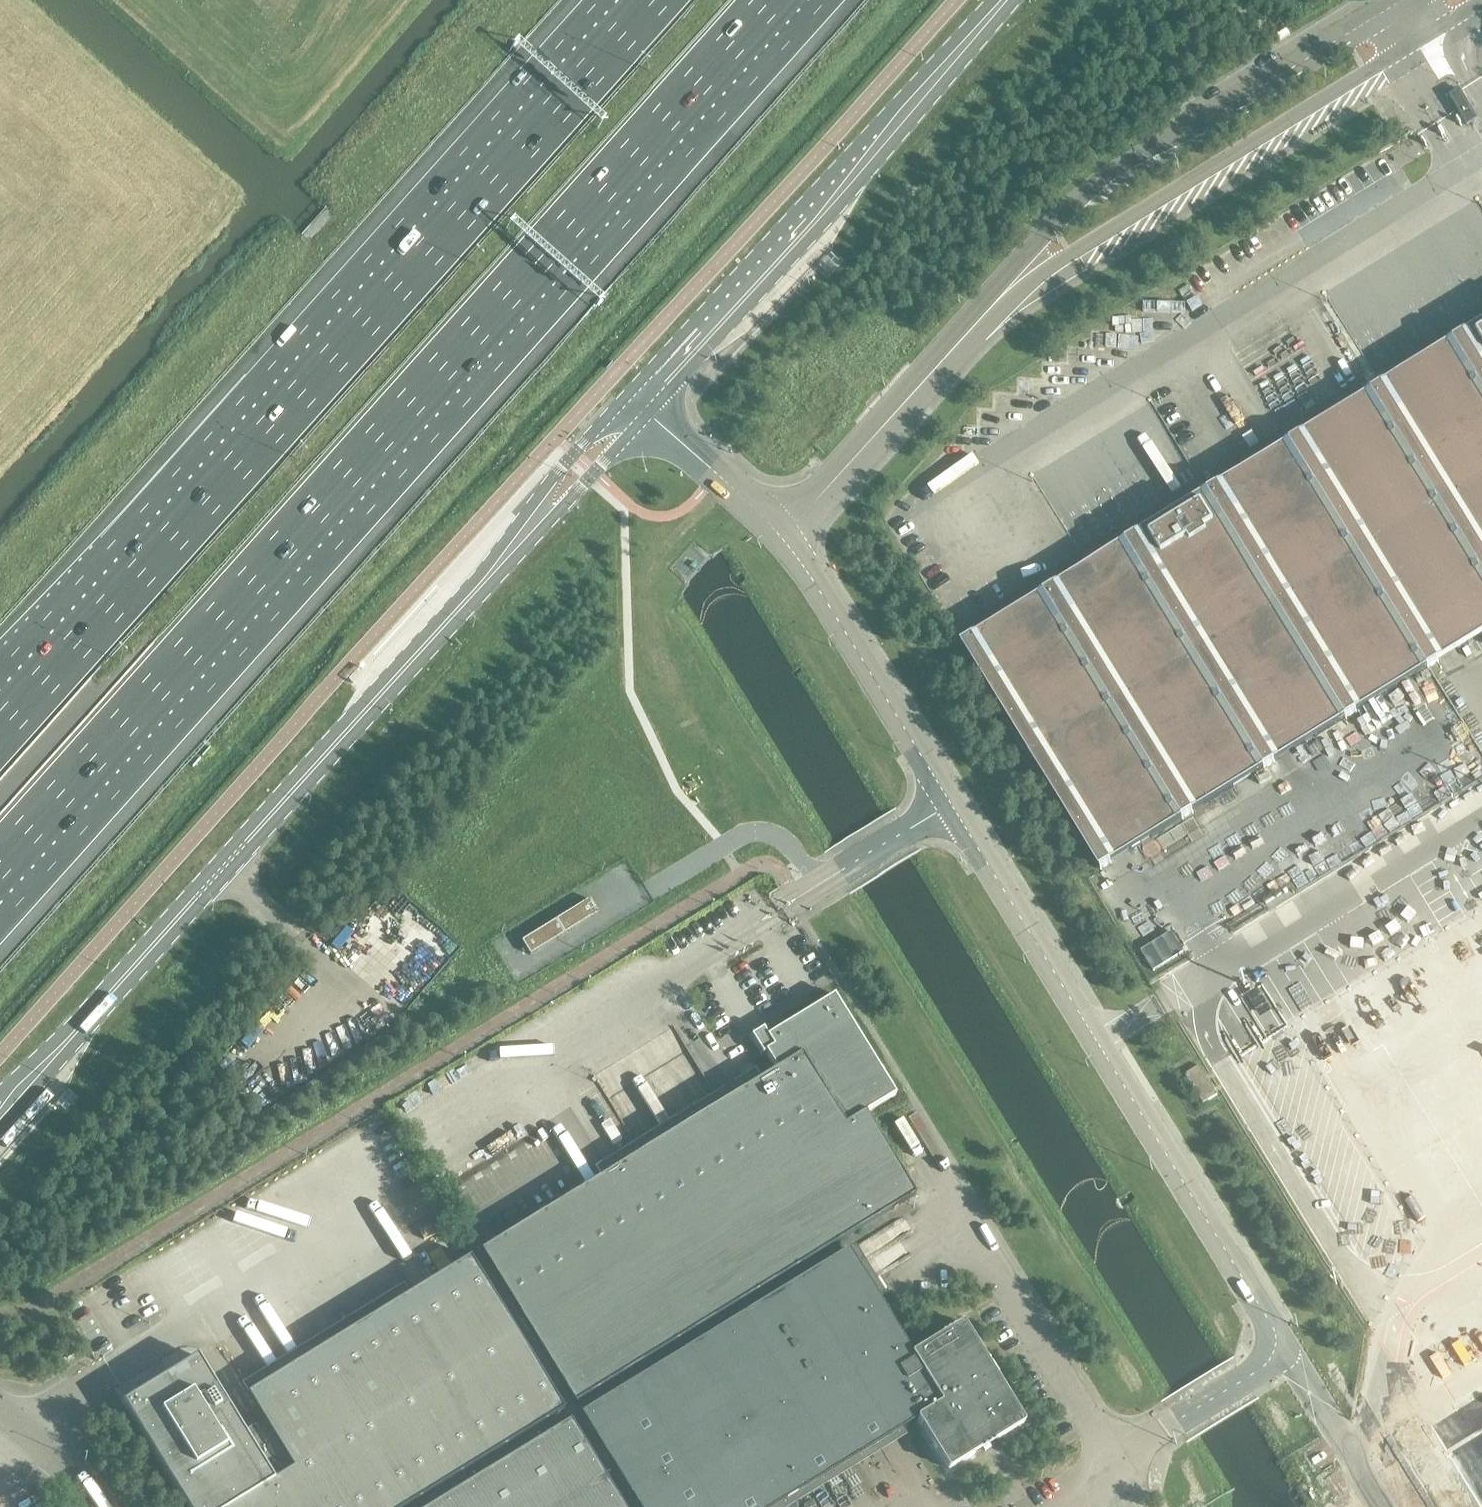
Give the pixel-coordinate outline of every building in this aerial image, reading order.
[(1477,117),(1460,89),(1448,97),(1465,125),(1477,117)] [(695,571),(699,566),(695,562),(690,566),(695,571)] [(590,899),(523,941),(531,955),(599,913),(590,899)] [(580,1190),(479,1251),(574,1405),(914,1195),(902,1174),(900,1171),(873,1127),(865,1114),(869,1111),(895,1095),(843,1011),(834,995),(784,1026),(780,1018),(779,1018),(753,1034),(751,1036),(762,1055),(765,1053),(770,1061),(776,1070),(765,1076),(760,1079),(606,1174),(580,1190)] [(551,1120),(577,1166),(600,1153),(573,1107),(551,1120)] [(902,1429),(917,1420),(886,1369),(911,1354),(848,1250),(580,1415),(637,1506),(775,1506),(902,1429)] [(122,1403),(185,1506),(406,1506),(563,1410),(469,1257),(445,1272),(409,1295),(247,1394),(246,1395),(262,1421),(244,1432),(220,1394),(197,1357),(122,1403)] [(962,1322),(911,1354),(886,1369),(917,1420),(948,1470),(1024,1423),(962,1322)] [(570,1421),(430,1506),(623,1506),(570,1421)]
